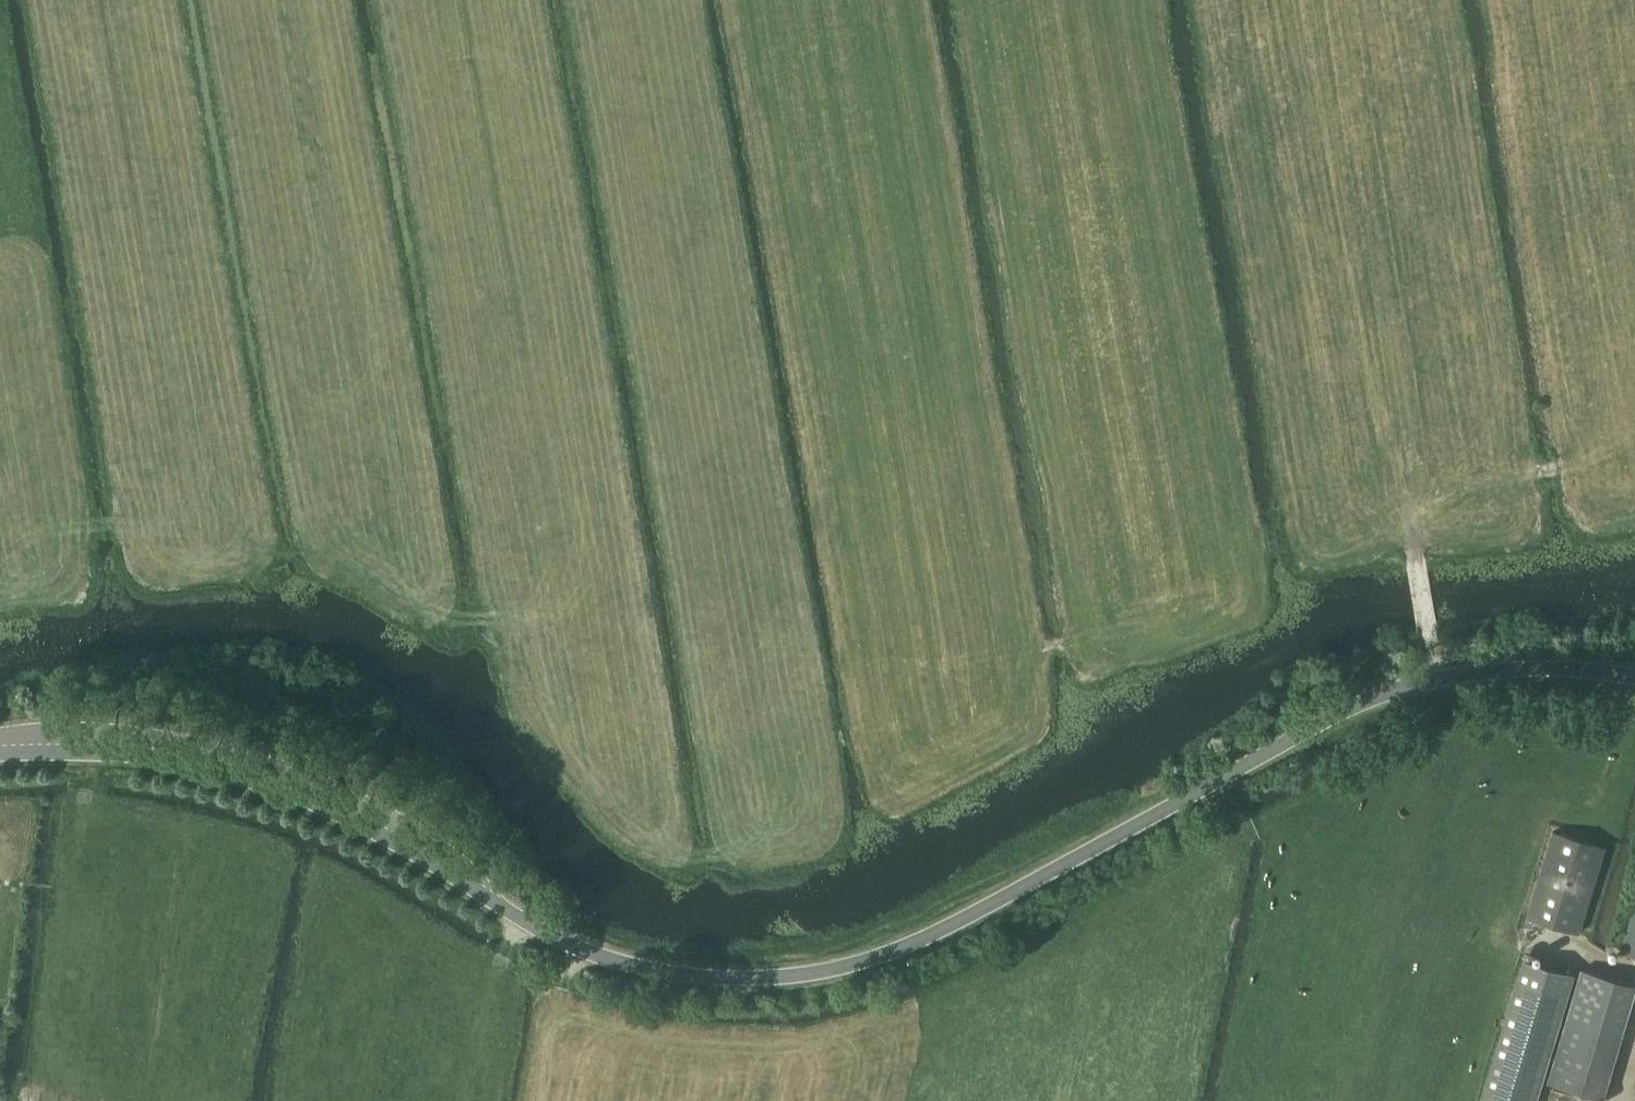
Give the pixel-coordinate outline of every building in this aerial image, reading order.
[(1580,933),(1607,846),(1553,829),(1526,917),(1580,933)] [(1621,951),(1634,956),(1634,905),(1621,951)] [(1575,972),(1523,956),(1480,1100),(1536,1100),(1575,972)]
